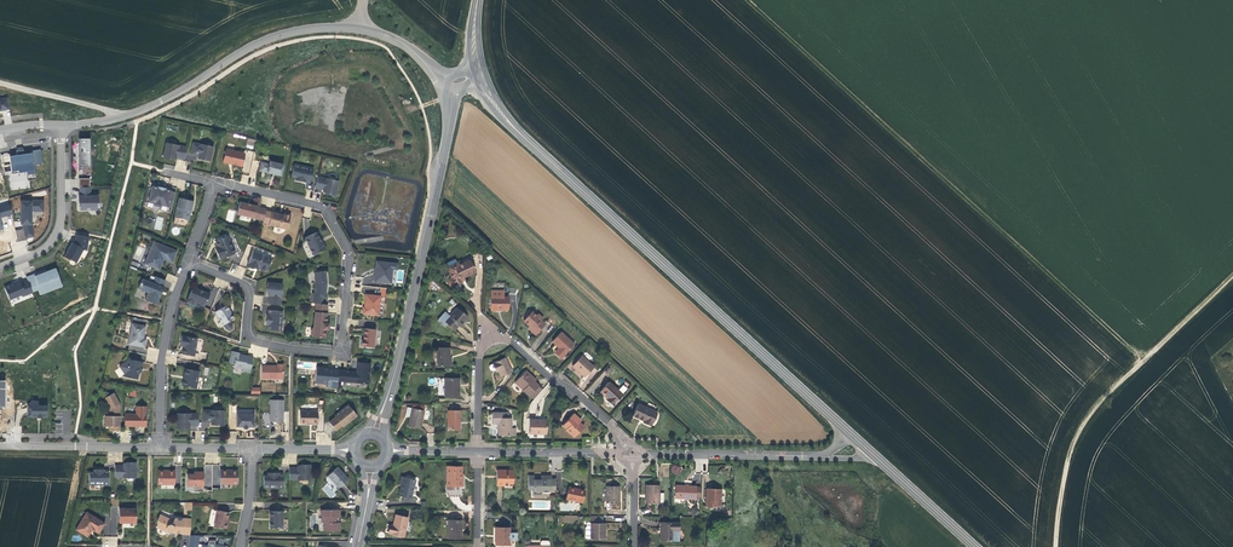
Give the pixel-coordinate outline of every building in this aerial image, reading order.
[(0,111),(9,109),(7,98),(0,99),(0,110),(0,111)] [(90,138),(78,138),(78,167),(90,167),(90,138)] [(184,159),(187,147),(166,143),(163,158),(167,159),(167,157),(172,158),(176,159),(176,157),(184,159)] [(198,156),(198,158),(201,159),(202,157),(204,158),(206,159),(210,160),(213,147),(193,143),(190,154),(198,156)] [(9,154),(1,155),(4,166),(10,165),(12,173),(26,172),(26,174),(34,173),(33,165),(42,164),(40,150),(31,151),(31,153),(24,154),(23,149),(22,150),(17,150),(16,150),(17,155),(9,156),(9,154)] [(232,164),(241,166),(244,153),(226,149),(223,162),(229,164),(229,163),(232,164)] [(281,176),(283,165),(270,161),(269,164),(261,162),(259,171),(281,176)] [(305,182),(310,183),(313,169),(294,164),(291,176),(296,177),(302,179),(301,180),(302,181),(305,182)] [(323,192),(326,192),(331,194),(331,195),(335,196),(338,181),(318,177),(315,188),(323,190),(323,192)] [(80,187),(90,187),(90,178),(78,178),(78,187),(80,187)] [(152,186),(148,203),(154,204),(155,206),(159,207),(161,206),(172,208),(175,192),(170,191),(171,191),(165,189),(164,190),(161,189),(161,188),(152,186)] [(90,187),(80,187),(80,196),(78,196),(78,202),(80,202),(80,209),(96,210),(96,202),(97,202),(97,196),(90,196),(90,187)] [(193,201),(179,198),(175,217),(188,221),(190,213),(189,212),(189,211),(190,211),(193,201)] [(43,200),(30,200),(30,202),(20,202),(20,224),(22,224),(23,229),(15,230),(17,241),(26,240),(26,238),(34,236),(31,224),(31,211),(43,211),(43,200)] [(246,203),(239,202),(236,214),(263,221),(265,211),(266,209),(257,207),(257,206),(251,204),(251,205),(246,204),(246,203)] [(3,229),(1,217),(13,215),(10,205),(0,207),(0,229),(3,229)] [(276,213),(265,211),(263,221),(262,224),(287,229),(291,215),(284,213),(283,215),(276,213)] [(324,246),(323,244),(321,243),(320,240),(316,232),(305,238),(312,255),(324,250),(324,248),(324,246)] [(89,237),(76,234),(74,243),(72,242),(64,256),(75,262),(83,249),(86,249),(89,237)] [(215,241),(217,247),(220,253),(217,254),(220,260),(235,253),(227,236),(215,241)] [(177,251),(153,241),(144,264),(159,270),(164,259),(172,263),(177,251)] [(267,270),(271,259),(253,251),(248,265),(254,267),(254,265),(259,267),(267,270)] [(475,272),(469,260),(458,265),(458,266),(448,270),(451,278),(450,279),(449,281),(448,282),(449,284),(450,285),(452,286),(454,285),(454,286),(462,282),(461,281),(460,279),(464,277),(475,272)] [(397,270),(397,263),(376,261),(375,268),(376,269),(376,273),(375,273),(375,275),(374,282),(391,284),(392,270),(397,270)] [(446,267),(448,270),(458,266),(458,265),(456,262),(446,267)] [(37,272),(26,277),(27,280),(31,290),(42,285),(44,291),(61,284),(55,268),(46,271),(38,274),(37,272)] [(326,295),(327,283),(326,271),(313,272),(315,282),(314,293),(312,293),(311,303),(316,303),(322,304),(323,294),(326,295)] [(162,287),(165,280),(156,277),(153,284),(142,279),(138,288),(148,292),(145,300),(156,304),(159,297),(160,297),(163,288),(162,287)] [(22,296),(32,292),(31,290),(27,280),(21,283),(20,281),(15,284),(10,286),(9,285),(6,286),(6,288),(4,288),(9,300),(20,295),(22,296)] [(268,286),(268,292),(267,295),(269,295),(268,304),(280,305),(282,284),(267,282),(267,286),(268,286)] [(42,285),(31,290),(32,292),(38,290),(40,294),(62,286),(61,284),(44,291),(42,285)] [(198,289),(193,286),(186,301),(193,304),(194,301),(203,305),(205,300),(207,299),(209,293),(203,291),(203,292),(198,290),(198,289)] [(366,307),(364,307),(363,307),(362,314),(378,315),(380,296),(367,295),(366,307)] [(508,297),(503,297),(491,297),(491,310),(498,310),(498,309),(508,309),(508,297)] [(322,304),(316,303),(313,328),(311,329),(311,333),(312,335),(312,336),(325,338),(326,330),(328,330),(329,324),(326,323),(327,313),(326,313),(327,305),(322,304)] [(232,325),(230,321),(233,319),(230,314),(228,311),(229,310),(226,305),(215,312),(223,325),(226,329),(229,331),(233,329),(232,325)] [(450,316),(446,312),(437,320),(445,327),(448,324),(454,330),(458,325),(462,321),(464,322),(467,318),(458,308),(450,316)] [(282,312),(268,310),(267,315),(266,318),(268,319),(269,319),(268,325),(268,330),(280,331),(282,312)] [(531,331),(535,335),(545,324),(541,320),(543,318),(538,314),(536,316),(532,312),(523,321),(529,326),(532,329),(531,331)] [(132,323),(128,345),(145,348),(147,339),(144,338),(142,338),(143,335),(144,335),(146,326),(132,323)] [(361,339),(361,346),(373,347),(375,329),(364,328),(363,339),(361,339)] [(561,332),(552,342),(559,348),(560,350),(556,354),(561,359),(574,344),(561,332)] [(184,346),(182,354),(194,356),(197,339),(182,336),(180,343),(184,344),(184,346)] [(438,348),(438,366),(451,366),(451,359),(449,359),(449,348),(438,348)] [(234,367),(243,368),(243,372),(250,373),(253,357),(239,354),(239,353),(231,351),(229,363),(234,364),(234,367)] [(593,367),(581,356),(572,366),(584,377),(593,367)] [(505,358),(492,363),(492,364),(490,365),(489,367),(490,370),(492,371),(495,369),(495,370),(497,369),(498,371),(500,376),(511,372),(505,358)] [(141,362),(127,359),(127,361),(119,366),(125,374),(124,376),(137,379),(137,374),(138,370),(137,370),(138,368),(140,368),(141,362)] [(357,372),(339,371),(338,380),(352,381),(352,382),(368,384),(370,364),(358,363),(357,372)] [(278,366),(261,366),(261,378),(283,379),(283,364),(278,364),(278,366)] [(316,367),(315,383),(327,384),(327,388),(337,388),(338,380),(339,371),(328,370),(328,368),(316,367)] [(196,388),(199,373),(192,372),(192,370),(186,369),(184,376),(185,376),(184,380),(183,379),(182,386),(196,388)] [(530,396),(539,386),(534,382),(530,378),(531,377),(525,371),(515,382),(530,396)] [(459,398),(459,378),(445,378),(444,397),(459,398)] [(622,395),(608,382),(600,391),(608,398),(606,400),(612,406),(622,395)] [(530,396),(533,399),(542,389),(539,386),(530,396)] [(111,430),(119,430),(119,421),(118,421),(118,416),(119,416),(119,404),(113,393),(104,398),(104,399),(109,409),(109,416),(105,416),(105,427),(111,427),(111,430)] [(270,400),(270,422),(283,422),(283,400),(270,400)] [(46,417),(46,406),(37,406),(37,401),(31,401),(31,406),(27,406),(27,415),(40,415),(40,417),(46,417)] [(656,413),(638,404),(633,416),(644,421),(643,422),(651,426),(656,413)] [(357,415),(348,405),(335,415),(336,417),(329,422),(336,430),(343,425),(344,426),(357,415)] [(124,414),(124,426),(146,426),(146,406),(136,406),(136,414),(124,414)] [(420,429),(424,411),(407,407),(405,416),(410,417),(408,426),(420,429)] [(211,425),(215,425),(215,423),(217,423),(220,424),(223,424),(224,411),(203,410),(203,422),(211,422),(211,425)] [(460,410),(448,410),(447,430),(460,430),(460,410)] [(299,424),(318,424),(318,411),(300,411),(299,424)] [(180,427),(186,427),(189,427),(189,425),(198,426),(198,414),(177,413),(177,429),(180,429),(180,427)] [(511,418),(503,418),(502,415),(500,413),(492,413),(492,424),(498,424),(498,428),(500,428),(500,435),(515,436),(515,428),(510,428),(511,418)] [(247,428),(248,427),(253,427),(254,414),(239,414),(238,420),(236,420),(236,427),(242,427),(243,428),(243,429),(244,429),(245,429),(247,429),(247,428)] [(573,414),(562,425),(566,429),(566,430),(574,437),(584,427),(579,423),(575,419),(577,417),(573,414)] [(535,420),(535,418),(530,418),(529,434),(546,434),(546,422),(535,421),(535,420)] [(123,466),(115,465),(115,477),(136,478),(136,462),(132,462),(132,464),(127,464),(123,464),(123,466)] [(659,464),(658,477),(668,477),(669,465),(659,464)] [(219,485),(220,465),(204,465),(204,486),(212,486),(212,485),(219,485)] [(297,468),(289,468),(289,480),(310,480),(310,465),(306,465),(306,466),(301,466),(298,466),(297,468)] [(463,486),(463,479),(461,479),(462,474),(462,466),(446,466),(446,489),(454,490),(454,486),(463,486)] [(348,479),(337,467),(327,476),(338,488),(348,479)] [(89,485),(108,485),(109,470),(104,470),(101,470),(100,471),(100,472),(97,472),(89,472),(89,485)] [(158,484),(173,485),(173,479),(174,479),(174,472),(164,471),(164,470),(158,470),(158,484)] [(231,471),(221,471),(220,484),(237,484),(237,470),(231,470),(231,471)] [(513,483),(513,470),(496,470),(496,485),(503,486),(503,483),(513,483)] [(203,489),(204,472),(197,472),(197,474),(187,474),(187,486),(193,486),(193,492),(199,492),(203,489)] [(880,474),(880,473),(879,472),(877,473),(875,473),(874,474),(873,475),(872,477),(872,478),(872,480),(873,482),(873,483),(875,484),(876,485),(878,485),(879,485),(881,485),(882,484),(883,483),(884,482),(885,480),(885,479),(885,477),(883,477),(880,474)] [(274,476),(268,475),(263,475),(263,488),(283,488),(283,474),(278,474),(278,473),(275,473),(274,474),(274,476)] [(533,490),(533,495),(541,495),(541,490),(551,490),(551,479),(546,479),(547,476),(541,476),(541,480),(541,481),(534,481),(534,480),(534,476),(528,476),(528,489),(533,490)] [(415,480),(401,477),(400,484),(402,484),(399,495),(411,498),(415,480)] [(696,487),(696,486),(687,486),(687,480),(685,480),(679,480),(680,483),(680,485),(675,485),(675,496),(685,497),(685,499),(696,499),(696,497),(696,487)] [(658,503),(659,493),(659,485),(645,485),(645,495),(646,495),(646,503),(658,503)] [(619,501),(619,486),(606,486),(606,501),(619,501)] [(584,490),(569,487),(566,499),(582,502),(584,490)] [(714,489),(707,488),(706,506),(720,507),(721,489),(714,489)] [(136,509),(119,508),(119,522),(126,523),(126,521),(129,521),(129,523),(136,523),(136,509)] [(214,527),(227,529),(228,522),(227,522),(228,518),(229,513),(217,510),(214,527)] [(323,530),(340,531),(340,522),(336,522),(336,517),(338,517),(338,510),(332,510),(330,513),(325,510),(320,510),(320,516),(322,516),(322,523),(323,523),(323,530)] [(283,528),(283,511),(270,511),(270,517),(271,517),(271,520),(270,520),(270,528),(283,528)] [(100,528),(103,522),(86,512),(76,530),(87,537),(90,532),(94,531),(99,533),(101,529),(100,528)] [(170,520),(171,519),(160,514),(157,520),(157,528),(164,531),(166,530),(167,531),(170,533),(172,532),(173,533),(181,534),(190,535),(191,519),(182,518),(175,518),(173,522),(170,520)] [(393,526),(391,525),(390,533),(404,537),(408,518),(395,515),(393,526)] [(461,520),(448,520),(448,539),(461,539),(461,520)] [(663,530),(663,532),(660,532),(660,540),(678,541),(679,523),(662,522),(661,528),(661,530),(663,530)] [(590,527),(587,527),(585,528),(585,537),(587,538),(590,538),(590,539),(604,539),(605,532),(603,532),(603,523),(591,523),(590,527)] [(509,528),(496,527),(495,533),(496,533),(496,538),(495,538),(495,545),(509,545),(509,540),(515,540),(516,539),(516,534),(515,533),(509,533),(509,528)]
